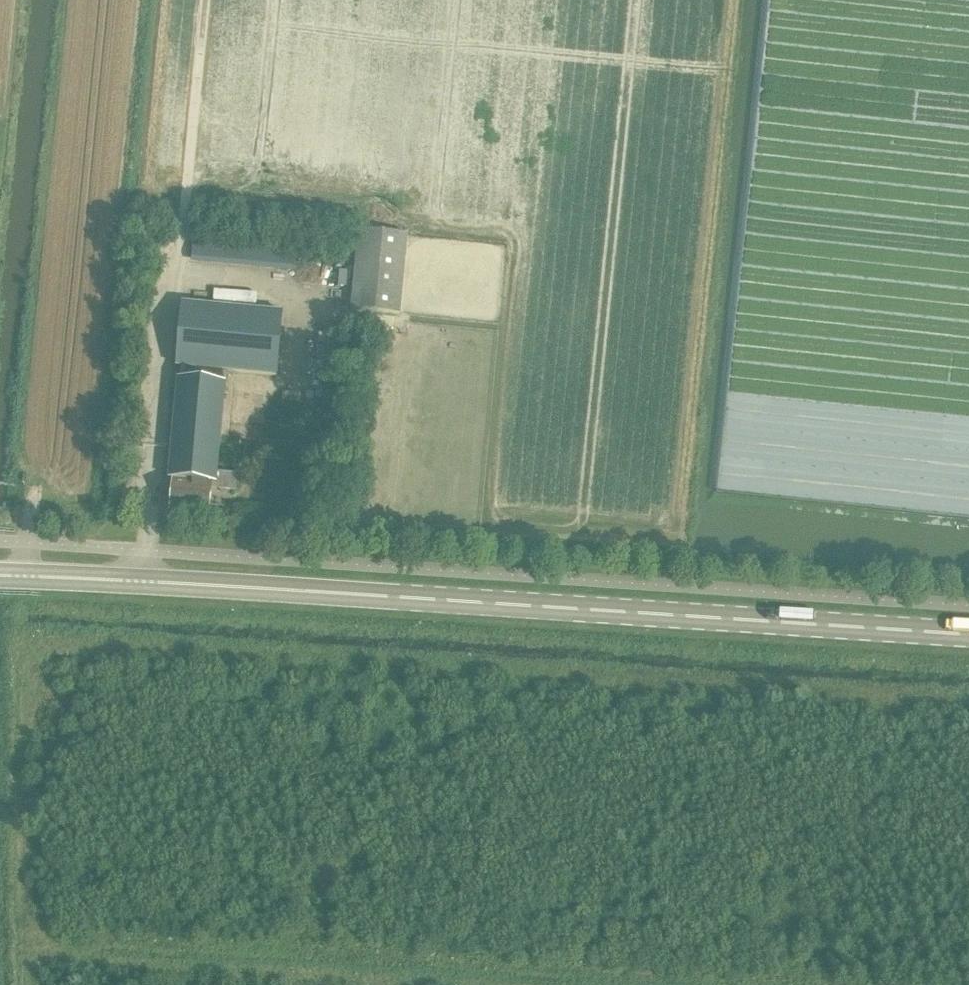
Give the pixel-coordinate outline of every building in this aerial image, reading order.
[(352,313),(371,315),(400,318),(408,238),(379,235),(360,233),(352,313)] [(177,368),(184,369),(182,379),(178,379),(168,479),(173,479),(170,513),(210,517),(213,488),(237,491),(238,475),(218,473),(227,383),(226,383),(228,372),(277,377),(283,315),(183,305),(177,368)]
